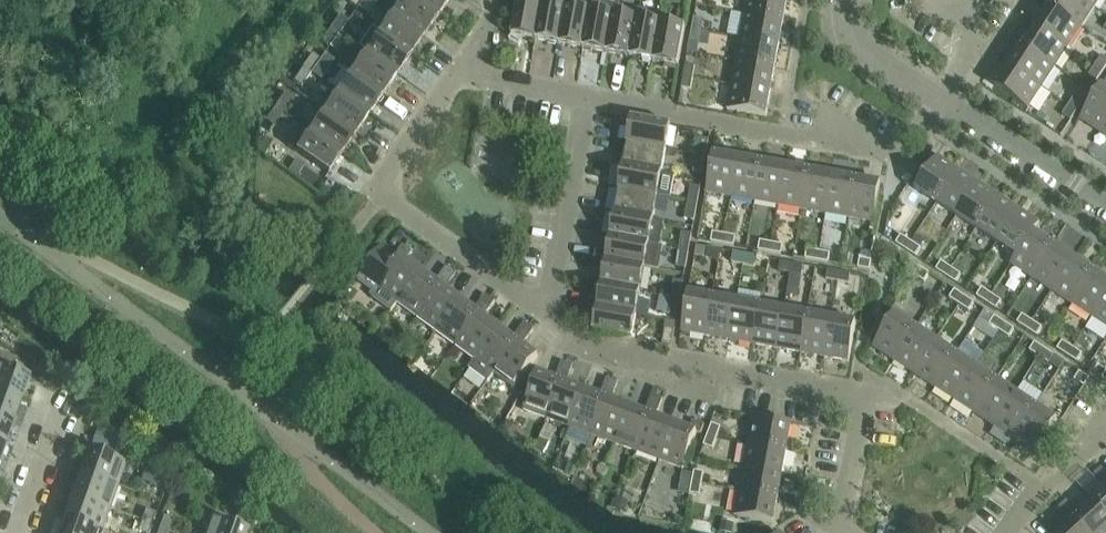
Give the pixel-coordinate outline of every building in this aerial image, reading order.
[(364,0),(351,0),(349,4),(357,10),(364,0)] [(393,15),(425,37),(439,17),(414,0),(403,0),(393,15)] [(439,17),(450,0),(414,0),(439,17)] [(536,42),(543,4),(523,0),(519,0),(512,37),(536,42)] [(745,16),(784,23),(788,0),(748,0),(745,16)] [(1048,8),(1081,29),(1095,9),(1080,0),(1053,0),(1048,8)] [(1095,9),(1101,0),(1080,0),(1095,9)] [(567,8),(543,4),(536,42),(560,46),(567,8)] [(616,7),(614,17),(607,55),(631,59),(639,11),(616,7)] [(591,12),(567,8),(560,46),(584,50),(591,12)] [(1048,8),(1035,28),(1068,50),(1081,29),(1048,8)] [(663,16),(639,11),(631,59),(654,63),(661,25),(663,16)] [(614,17),(591,12),(584,50),(607,55),(614,17)] [(425,37),(393,15),(379,35),(411,56),(425,37)] [(340,16),(330,30),(339,35),(349,22),(340,16)] [(784,23),(745,16),(741,40),(780,47),(784,23)] [(704,21),(695,19),(692,31),(702,33),(704,21)] [(686,30),(661,25),(654,63),(679,68),(686,30)] [(1035,28),(1022,48),(1055,70),(1068,50),(1035,28)] [(329,49),(339,35),(330,30),(321,43),(329,49)] [(411,56),(379,35),(372,30),(358,49),(365,55),(397,76),(411,56)] [(702,33),(692,31),(690,42),(700,44),(702,33)] [(702,33),(700,44),(708,45),(710,35),(702,33)] [(780,47),(741,40),(736,64),(775,71),(780,47)] [(1022,48),(1009,68),(1042,90),(1055,70),(1022,48)] [(313,55),(303,69),(311,74),(321,61),(313,55)] [(397,76),(365,55),(352,74),(383,96),(397,76)] [(1096,67),(1104,73),(1105,69),(1105,60),(1102,57),(1096,67)] [(775,71),(736,64),(732,87),(771,94),(775,71)] [(686,66),(684,78),(693,80),(696,68),(686,66)] [(1104,73),(1096,67),(1089,77),(1097,82),(1104,73)] [(995,89),(1028,110),(1042,90),(1009,68),(995,89)] [(303,69),(293,82),(302,88),(311,74),(303,69)] [(383,96),(352,74),(338,94),(370,116),(383,96)] [(693,80),(684,78),(682,89),(691,91),(693,80)] [(771,94),(732,87),(728,111),(767,119),(771,94)] [(1080,121),(1101,134),(1105,125),(1105,90),(1102,87),(1080,121)] [(293,100),(285,94),(275,108),(284,114),(293,100)] [(370,116),(338,94),(324,113),(356,135),(370,116)] [(1076,97),(1069,107),(1077,113),(1084,103),(1076,97)] [(1077,113),(1069,107),(1063,117),(1071,122),(1077,113)] [(275,108),(266,121),(274,127),(284,114),(275,108)] [(356,135),(324,113),(311,133),(342,155),(356,135)] [(633,120),(628,145),(667,151),(671,126),(633,120)] [(342,155),(311,133),(302,126),(288,146),(297,152),(296,153),(328,175),(342,155)] [(700,140),(697,157),(706,159),(709,142),(700,140)] [(667,151),(628,145),(624,168),(662,175),(667,151)] [(707,194),(731,199),(738,159),(714,155),(707,194)] [(706,159),(697,157),(694,174),(703,175),(706,159)] [(916,191),(937,204),(959,171),(938,157),(916,191)] [(762,164),(738,159),(731,199),(755,203),(762,164)] [(786,168),(762,164),(755,203),(778,207),(786,168)] [(662,175),(624,168),(620,192),(658,199),(671,201),(675,177),(662,175)] [(809,172),(786,168),(778,207),(802,211),(809,172)] [(979,184),(959,171),(937,204),(957,217),(979,184)] [(833,176),(809,172),(802,211),(825,215),(833,176)] [(856,181),(833,176),(825,215),(849,220),(856,181)] [(909,186),(913,180),(907,176),(903,182),(909,186)] [(881,185),(856,181),(849,220),(874,224),(881,185)] [(999,197),(979,184),(957,217),(977,231),(999,197)] [(691,187),(688,204),(698,206),(701,189),(691,187)] [(340,193),(337,197),(345,202),(348,198),(351,194),(343,188),(340,193)] [(658,199),(620,192),(616,215),(654,222),(658,199)] [(1019,210),(999,197),(977,231),(997,244),(1019,210)] [(698,206),(688,204),(685,221),(695,223),(698,206)] [(1040,224),(1019,210),(997,244),(1017,257),(1033,232),(1034,233),(1040,224)] [(654,222),(616,215),(611,239),(649,246),(661,248),(665,224),(654,222)] [(1054,246),(1034,233),(1033,232),(1017,257),(1011,266),(1032,279),(1054,246)] [(683,234),(680,252),(689,253),(692,236),(683,234)] [(713,234),(711,244),(723,246),(725,236),(713,234)] [(736,238),(725,236),(723,246),(735,248),(736,238)] [(902,237),(896,245),(906,252),(911,243),(902,237)] [(649,246),(611,239),(607,263),(645,270),(649,246)] [(760,242),(759,252),(770,254),(772,245),(760,242)] [(921,250),(911,243),(906,252),(916,258),(921,250)] [(784,247),(772,245),(770,254),(782,256),(784,247)] [(1074,259),(1054,246),(1032,279),(1052,292),(1074,259)] [(399,304),(422,272),(408,261),(413,254),(404,247),(398,255),(402,257),(399,261),(378,289),(399,304)] [(378,289),(399,261),(382,248),(357,282),(375,294),(378,289)] [(695,258),(707,260),(709,250),(697,248),(695,258)] [(806,261),(817,263),(819,253),(808,251),(806,261)] [(689,253),(680,252),(677,268),(686,270),(689,253)] [(831,255),(819,253),(817,263),(829,265),(831,255)] [(732,264),(744,266),(746,257),(734,254),(732,264)] [(757,259),(746,257),(744,266),(755,268),(757,259)] [(1094,272),(1074,259),(1052,292),(1072,305),(1094,272)] [(860,260),(859,270),(870,272),(872,262),(860,260)] [(645,270),(607,263),(603,286),(641,293),(645,270)] [(779,272),(791,275),(792,265),(781,263),(779,272)] [(942,263),(936,271),(946,278),(951,270),(942,263)] [(804,267),(792,265),(791,275),(802,277),(804,267)] [(448,268),(442,275),(452,283),(457,275),(448,268)] [(930,275),(920,269),(915,277),(925,284),(930,275)] [(961,276),(951,270),(946,278),(956,284),(961,276)] [(840,273),(828,271),(826,281),(838,283),(840,273)] [(437,283),(422,272),(399,304),(418,318),(441,286),(437,283)] [(1094,272),(1072,305),(1092,319),(1105,298),(1105,280),(1094,272)] [(851,276),(840,273),(838,283),(850,285),(851,276)] [(441,286),(418,318),(437,333),(461,300),(446,290),(452,283),(442,275),(437,283),(441,286)] [(674,282),(671,299),(681,301),(684,283),(674,282)] [(641,293),(603,286),(599,310),(637,317),(641,293)] [(982,290),(977,298),(987,305),(992,296),(982,290)] [(965,298),(955,292),(950,300),(959,306),(965,298)] [(682,333),(707,337),(714,298),(689,294),(682,333)] [(486,296),(481,304),(490,311),(496,303),(486,296)] [(1002,303),(992,296),(987,305),(997,311),(1002,303)] [(737,303),(714,298),(707,337),(730,342),(737,303)] [(975,305),(965,298),(959,306),(969,313),(975,305)] [(1092,319),(1105,328),(1105,298),(1092,319)] [(681,301),(671,299),(668,315),(678,317),(681,301)] [(480,315),(475,311),(461,300),(437,333),(457,347),(480,315)] [(761,307),(737,303),(730,342),(754,346),(761,307)] [(480,315),(457,347),(476,361),(499,329),(485,318),(490,311),(481,304),(475,311),(480,315)] [(784,311),(761,307),(754,346),(777,350),(784,311)] [(637,317),(599,310),(594,334),(632,341),(637,317)] [(808,315),(784,311),(777,350),(801,354),(808,315)] [(832,320),(808,315),(801,354),(825,359),(832,320)] [(895,315),(888,326),(887,328),(873,348),(895,362),(916,329),(895,315)] [(1023,316),(1017,325),(1027,331),(1033,323),(1023,316)] [(1005,324),(995,318),(990,326),(999,332),(1005,324)] [(856,324),(832,320),(825,359),(849,363),(856,324)] [(1042,329),(1033,323),(1027,331),(1037,337),(1042,329)] [(1015,331),(1005,324),(999,332),(1009,339),(1015,331)] [(525,325),(519,332),(529,339),(535,332),(525,325)] [(499,329),(476,361),(470,370),(488,384),(495,375),(519,343),(514,340),(499,329)] [(916,329),(895,362),(915,375),(936,342),(916,329)] [(666,330),(663,346),(672,348),(675,332),(666,330)] [(519,343),(495,375),(515,390),(539,358),(523,347),(529,339),(519,332),(514,340),(519,343)] [(936,342),(915,375),(935,388),(956,355),(936,342)] [(1063,343),(1058,351),(1068,357),(1073,349),(1063,343)] [(1045,351),(1035,344),(1030,352),(1040,359),(1045,351)] [(1083,355),(1073,349),(1068,357),(1077,364),(1083,355)] [(1055,357),(1045,351),(1040,359),(1050,365),(1055,357)] [(956,355),(935,388),(955,402),(977,368),(956,355)] [(562,363),(559,372),(570,376),(573,367),(562,363)] [(977,368),(955,402),(974,414),(996,381),(977,368)] [(21,403),(30,379),(0,369),(0,395),(21,403)] [(570,376),(559,372),(556,381),(561,383),(547,420),(570,428),(583,391),(567,385),(570,376)] [(1090,380),(1080,373),(1075,382),(1085,388),(1090,380)] [(524,411),(547,420),(561,383),(556,381),(538,374),(524,411)] [(607,380),(604,389),(615,393),(618,384),(607,380)] [(996,381),(974,414),(995,428),(1017,395),(996,381)] [(615,393),(604,389),(601,397),(606,399),(592,437),(615,445),(628,408),(612,402),(615,393)] [(601,397),(583,391),(570,428),(592,437),(606,399),(601,397)] [(0,395),(0,421),(13,425),(21,403),(0,395)] [(1017,395),(995,428),(1015,441),(1036,408),(1017,395)] [(652,397),(649,406),(660,410),(663,401),(652,397)] [(657,418),(660,410),(649,406),(645,414),(651,416),(637,453),(660,462),(674,425),(657,418)] [(651,416),(645,414),(628,408),(615,445),(637,453),(651,416)] [(1036,408),(1015,441),(1036,455),(1058,421),(1036,408)] [(0,421),(0,446),(5,448),(13,425),(0,421)] [(753,421),(748,446),(787,453),(792,428),(753,421)] [(690,431),(674,425),(660,462),(683,471),(697,434),(702,435),(705,426),(694,422),(690,431)] [(712,426),(708,437),(717,440),(721,429),(712,426)] [(100,433),(95,447),(123,457),(128,443),(100,433)] [(717,440),(708,437),(704,448),(713,451),(717,440)] [(541,444),(536,453),(544,458),(549,448),(541,444)] [(787,453),(748,446),(744,470),(783,477),(787,453)] [(89,451),(81,475),(118,488),(126,464),(89,451)] [(1098,473),(1093,477),(1100,485),(1105,479),(1105,473),(1102,469),(1098,473)] [(783,477),(744,470),(739,493),(778,500),(783,477)] [(702,486),(705,474),(695,473),(693,484),(702,486)] [(81,475),(73,497),(110,511),(118,488),(81,475)] [(167,480),(158,477),(154,488),(164,491),(167,480)] [(702,486),(693,484),(691,496),(700,498),(702,486)] [(1093,503),(1105,517),(1105,491),(1093,503)] [(778,500),(739,493),(735,518),(774,525),(778,500)] [(73,497),(65,520),(102,532),(110,511),(73,497)] [(1067,502),(1063,505),(1058,510),(1065,517),(1074,509),(1067,502)] [(1093,503),(1080,515),(1074,509),(1065,517),(1071,524),(1075,520),(1088,532),(1105,532),(1105,517),(1093,503)] [(146,511),(142,522),(151,525),(155,515),(146,511)] [(164,518),(160,529),(169,532),(173,521),(164,518)] [(60,532),(102,532),(65,520),(60,532)] [(211,520),(206,532),(248,532),(211,520)] [(1075,520),(1071,524),(1061,532),(1088,532),(1075,520)] [(142,522),(138,532),(149,532),(151,525),(142,522)]
